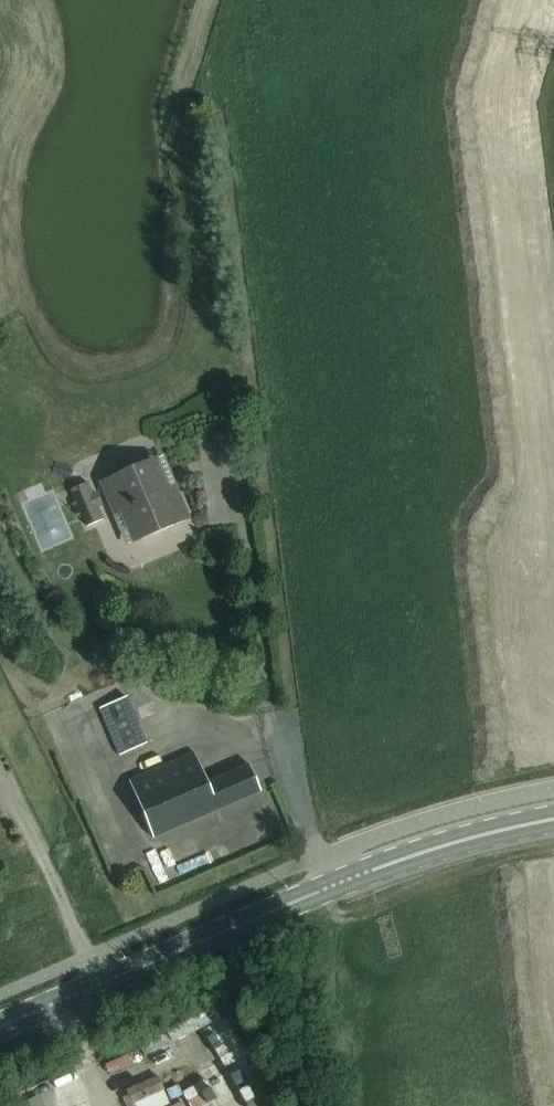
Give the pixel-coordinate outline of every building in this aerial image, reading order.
[(157,458),(146,463),(100,482),(114,514),(119,512),(132,543),(187,519),(174,487),(170,489),(157,458)] [(71,491),(75,502),(71,504),(76,516),(81,514),(86,527),(102,520),(97,508),(103,506),(97,492),(92,495),(87,484),(71,491)] [(127,696),(98,709),(120,756),(151,742),(136,709),(133,710),(127,696)] [(128,782),(152,837),(259,791),(248,765),(206,783),(193,753),(128,782)] [(166,1097),(157,1077),(126,1091),(128,1095),(122,1098),(126,1105),(170,1105),(166,1097)]
